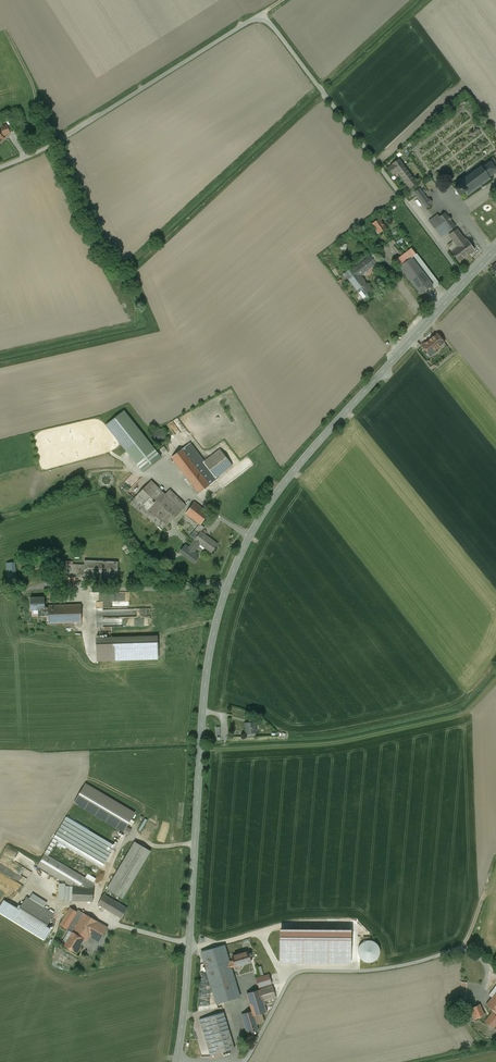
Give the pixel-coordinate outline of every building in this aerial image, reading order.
[(2,127),(3,129),(0,131),(0,135),(2,137),(5,135),(9,133),(7,125),(2,127)] [(456,182),(458,186),(454,189),(460,196),(464,193),(467,197),(480,187),(481,188),(485,186),(483,184),(491,179),(490,177),(495,172),(495,161),(493,157),(481,166),(480,164),(456,182)] [(417,183),(399,159),(392,164),(393,164),(388,168),(393,175),(398,171),(400,173),(399,174),(410,188),(417,183)] [(429,190),(437,186),(433,180),(426,184),(429,190)] [(431,204),(420,189),(414,193),(426,208),(431,204)] [(392,205),(395,209),(403,204),(400,200),(392,205)] [(445,213),(439,218),(437,215),(429,221),(441,237),(448,231),(449,232),(455,227),(450,220),(451,220),(451,219),(450,220),(449,218),(449,217),(448,217),(445,213)] [(386,228),(379,219),(372,224),(379,233),(386,228)] [(457,229),(449,235),(455,243),(458,247),(466,241),(457,229)] [(393,239),(386,245),(388,248),(393,244),(393,245),(395,243),(393,239)] [(458,247),(452,252),(459,261),(474,250),(467,240),(466,241),(458,247)] [(455,243),(449,248),(452,252),(458,247),(455,243)] [(393,244),(388,248),(386,245),(382,247),(390,258),(398,251),(393,245),(393,244)] [(416,255),(411,249),(396,261),(400,266),(400,267),(421,294),(432,286),(435,284),(438,282),(417,254),(416,255)] [(370,256),(354,268),(353,267),(353,266),(344,273),(344,274),(344,273),(365,301),(374,294),(360,276),(361,275),(363,273),(376,264),(370,256)] [(437,334),(433,337),(434,337),(428,341),(435,350),(444,342),(437,334)] [(428,341),(422,346),(428,353),(429,352),(431,355),(436,351),(435,350),(428,341)] [(124,411),(106,425),(117,439),(143,471),(161,457),(124,411)] [(160,429),(159,429),(158,429),(157,429),(156,429),(155,430),(154,431),(153,432),(152,433),(152,434),(152,435),(151,436),(152,438),(152,439),(153,440),(154,441),(155,442),(156,443),(157,443),(159,443),(160,443),(161,443),(162,443),(163,442),(164,441),(165,441),(165,440),(166,439),(166,438),(166,437),(166,436),(166,435),(166,434),(166,433),(165,432),(164,431),(164,430),(163,430),(162,430),(161,429),(160,429)] [(204,461),(190,443),(183,449),(210,484),(218,479),(216,477),(204,461)] [(210,484),(183,449),(172,457),(199,493),(210,484)] [(220,449),(204,461),(216,477),(232,465),(220,449)] [(128,479),(123,485),(129,491),(134,484),(128,479)] [(165,494),(151,480),(134,498),(137,502),(167,525),(181,510),(177,505),(182,501),(170,489),(165,494)] [(167,525),(137,502),(134,498),(129,503),(162,529),(167,525)] [(186,505),(182,501),(177,505),(181,510),(186,505)] [(209,513),(195,502),(186,513),(200,524),(209,513)] [(200,526),(199,525),(195,530),(199,533),(201,531),(204,527),(201,525),(200,526)] [(201,531),(199,533),(199,534),(194,530),(190,536),(195,540),(191,545),(196,549),(200,544),(211,552),(218,544),(201,531)] [(189,548),(185,545),(180,552),(192,561),(197,554),(194,551),(196,549),(191,545),(189,548)] [(118,562),(85,561),(84,565),(57,564),(57,573),(71,574),(71,577),(75,577),(117,579),(118,562)] [(71,574),(57,573),(56,585),(74,586),(75,577),(71,577),(71,574)] [(45,597),(31,598),(31,609),(33,609),(39,609),(39,614),(39,615),(49,615),(49,607),(45,607),(45,597)] [(81,604),(49,605),(49,607),(49,615),(49,623),(57,623),(62,622),(77,622),(81,622),(81,604)] [(114,618),(113,618),(111,618),(110,619),(109,620),(108,620),(107,621),(107,622),(106,623),(106,624),(106,625),(106,626),(106,627),(106,628),(106,629),(107,630),(107,631),(108,631),(109,632),(110,633),(112,633),(113,633),(115,633),(116,633),(117,632),(118,632),(119,631),(120,630),(120,628),(121,628),(121,627),(121,626),(121,625),(121,624),(120,623),(120,622),(119,621),(119,620),(118,620),(117,619),(116,619),(115,618),(114,618)] [(97,639),(98,661),(158,659),(157,637),(125,637),(97,639)] [(255,722),(246,723),(246,733),(256,733),(255,722)] [(135,813),(86,784),(75,803),(128,834),(131,829),(126,827),(135,813)] [(115,846),(66,817),(44,855),(37,866),(73,886),(93,887),(94,882),(115,846)] [(135,842),(107,889),(123,898),(150,851),(135,842)] [(93,887),(73,886),(72,900),(93,901),(93,887)] [(120,904),(104,894),(98,904),(121,918),(127,908),(120,904)] [(35,902),(27,897),(21,906),(19,909),(17,913),(44,930),(47,926),(54,914),(44,907),(35,902)] [(47,903),(38,897),(35,902),(44,907),(47,903)] [(5,900),(0,907),(0,912),(45,939),(49,932),(51,928),(47,926),(44,930),(17,913),(19,909),(17,908),(5,900)] [(98,922),(78,910),(77,911),(70,907),(60,924),(67,929),(70,931),(67,934),(71,936),(65,945),(77,953),(80,948),(79,947),(83,939),(87,941),(92,932),(101,938),(108,927),(98,922)] [(351,930),(281,930),(281,962),(350,962),(351,930)] [(360,958),(362,960),(365,962),(368,963),(372,962),(375,961),(378,958),(379,955),(380,951),(380,950),(379,948),(378,945),(375,942),(371,941),(368,941),(364,942),(361,944),(359,946),(358,949),(358,952),(358,955),(360,958)] [(225,945),(202,952),(217,1004),(240,997),(231,967),(229,962),(225,945)] [(248,951),(232,956),(233,960),(235,966),(251,962),(248,951)] [(272,983),(269,975),(257,978),(259,987),(272,983)] [(272,985),(260,989),(264,1001),(276,998),(272,985)] [(260,989),(247,993),(252,1011),(254,1016),(267,1012),(264,1001),(260,989)] [(487,1005),(494,1011),(495,1012),(495,993),(487,1005)] [(478,1001),(468,1004),(474,1019),(484,1015),(478,1001)] [(252,1011),(243,1014),(249,1033),(258,1030),(254,1016),(252,1011)] [(485,1021),(493,1028),(495,1024),(495,1012),(494,1011),(485,1021)] [(223,1012),(199,1019),(211,1056),(234,1049),(223,1012)]
